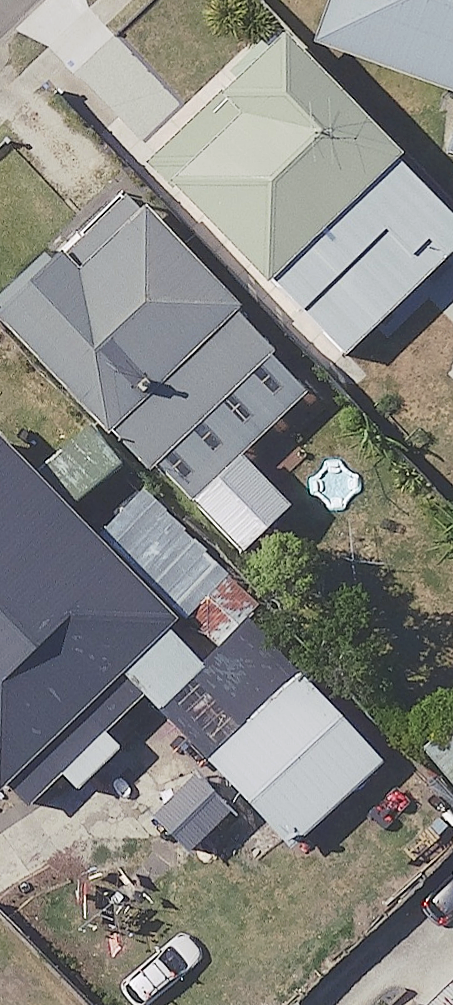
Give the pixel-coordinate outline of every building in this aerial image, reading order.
[(320,51),(452,103),(431,153),(452,161),(452,0),(334,0),(320,51)] [(280,47),(159,168),(346,356),(452,250),(452,220),(280,47)] [(125,204),(0,317),(0,330),(132,475),(210,405),(263,356),(125,204)] [(287,512),(238,456),(189,499),(238,555),(287,512)] [(26,807),(62,771),(82,791),(129,744),(96,712),(175,634),(0,457),(0,781),(26,807)] [(301,674),(212,752),(247,792),(197,835),(242,886),(381,765),(301,674)] [(422,754),(452,787),(452,724),(422,754)] [(409,1004),(452,1004),(452,964),(409,1004)]
